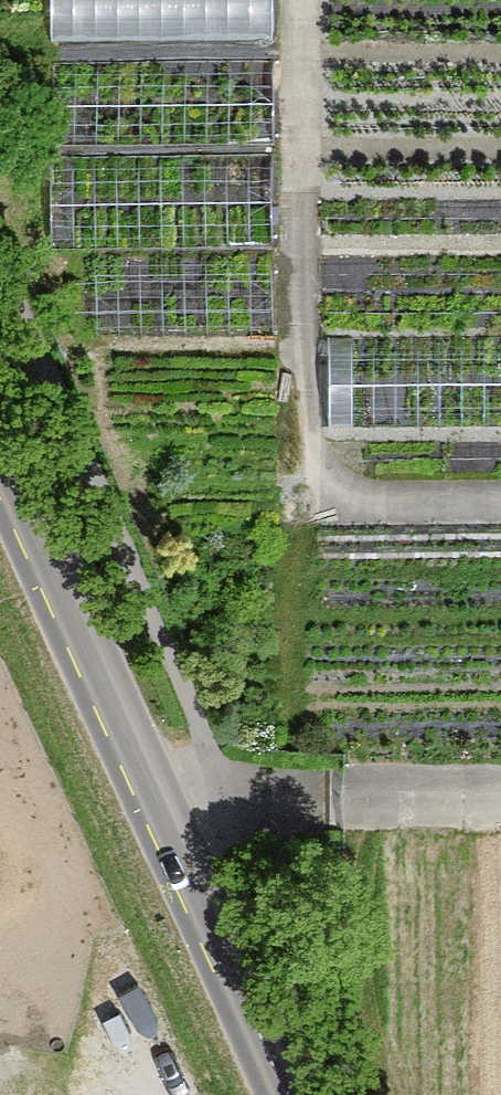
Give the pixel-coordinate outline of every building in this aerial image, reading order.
[(275,0),(55,0),(56,32),(275,31),(275,0)]
